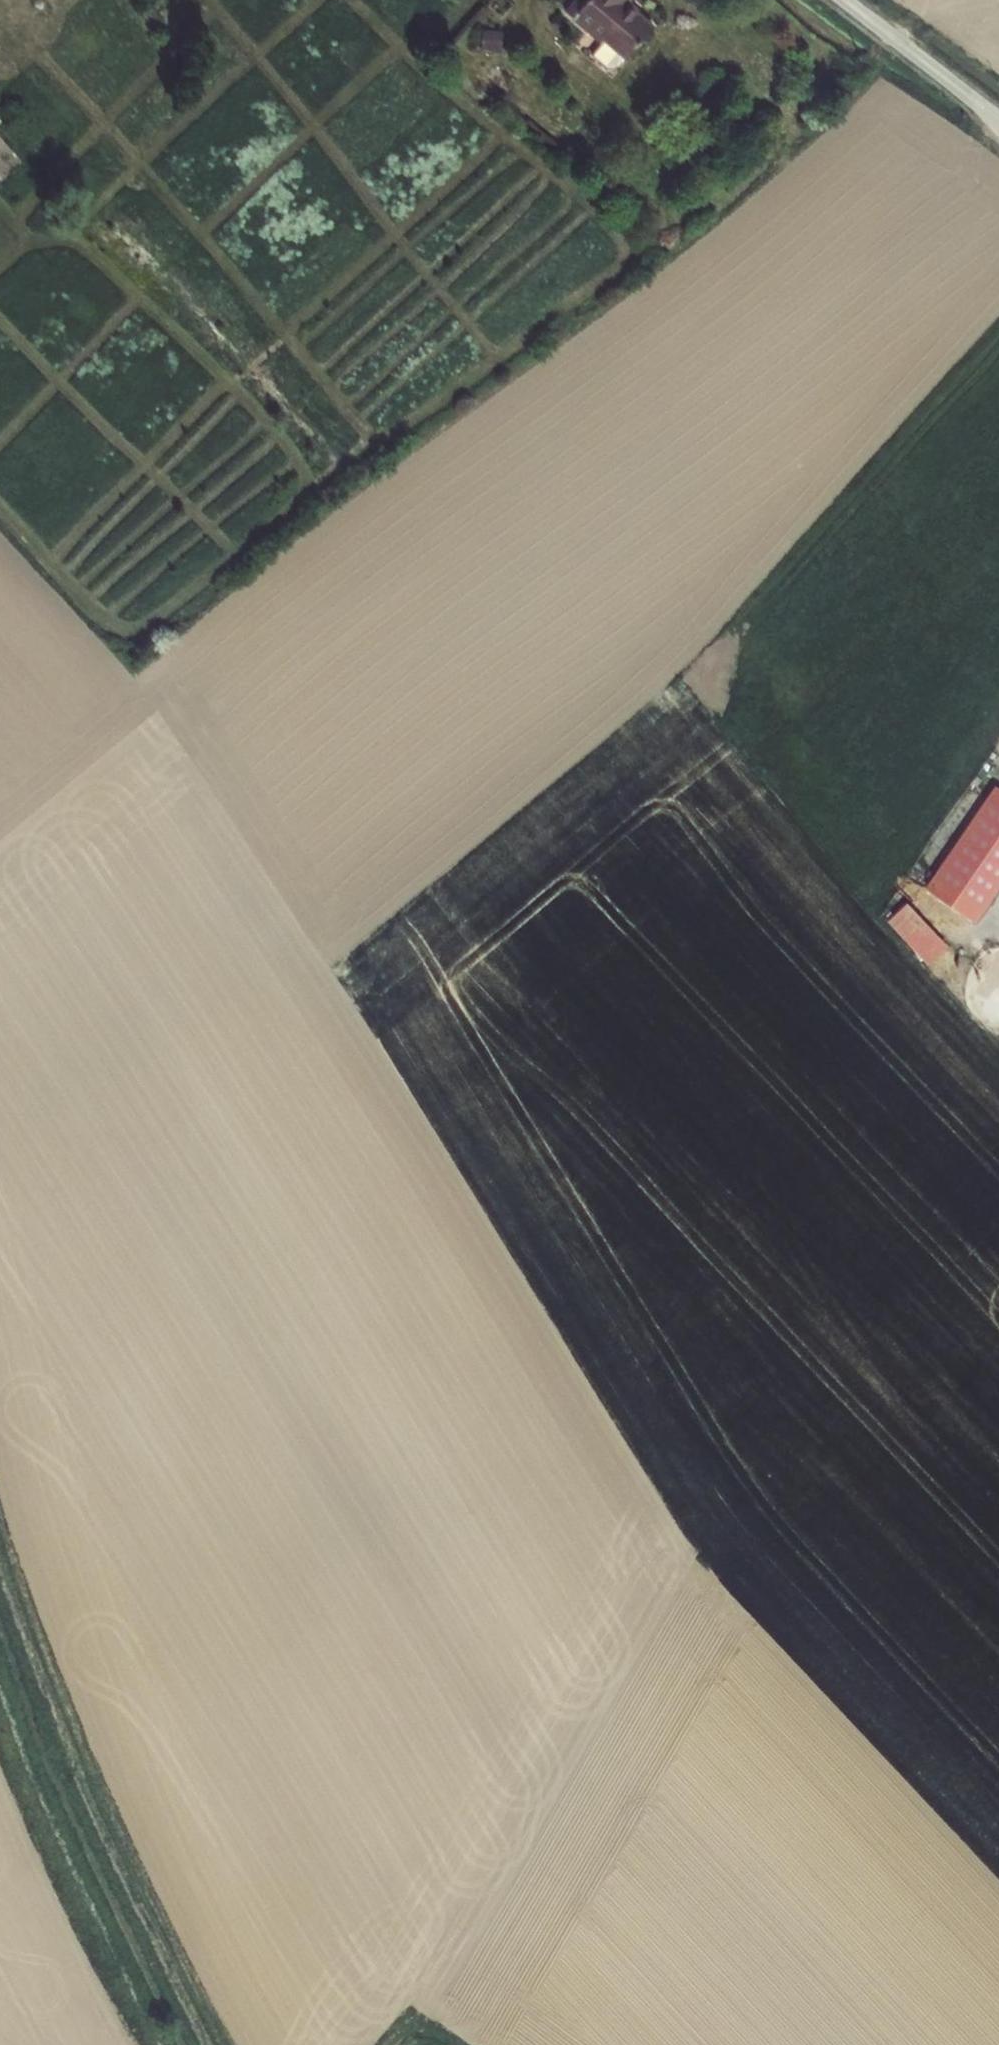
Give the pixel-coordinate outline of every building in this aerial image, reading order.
[(569,2),(606,32),(596,45),(610,56),(621,54),(629,46),(633,49),(659,17),(638,0),(570,0),(569,2)] [(0,98),(0,117),(9,108),(0,98)] [(924,888),(975,922),(998,887),(998,788),(995,785),(924,888)] [(908,900),(887,920),(930,965),(951,945),(908,900)]
